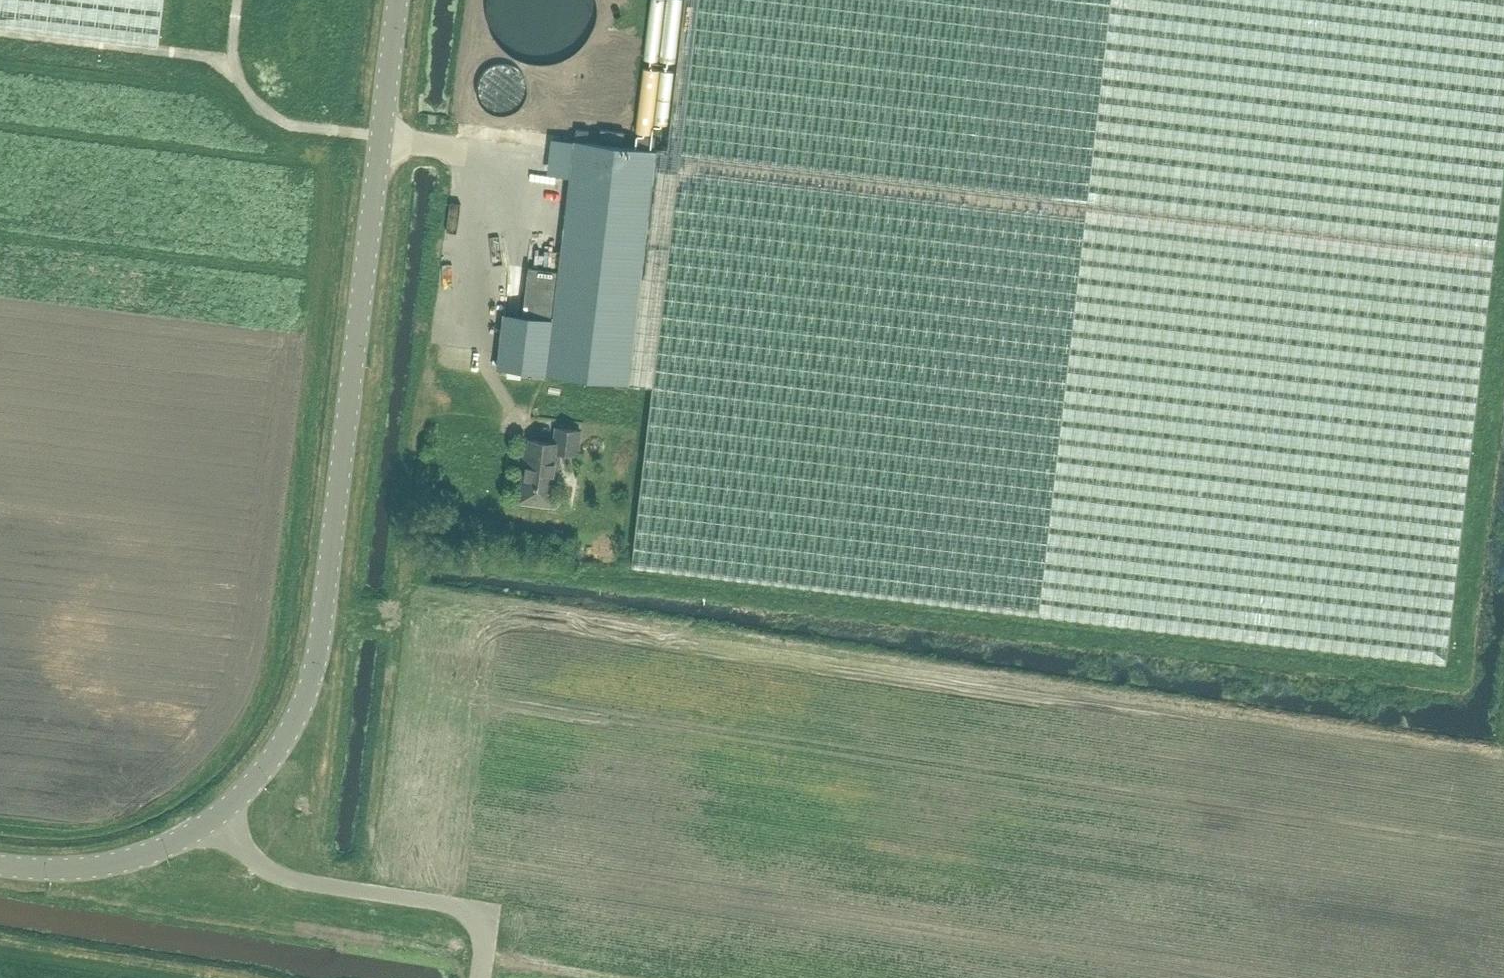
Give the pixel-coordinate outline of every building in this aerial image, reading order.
[(159,44),(164,0),(0,0),(0,25),(159,44)] [(536,64),(541,64),(546,64),(551,64),(555,63),(560,61),(564,59),(569,57),(573,54),(577,51),(580,48),(583,45),(586,41),(589,37),(591,33),(593,28),(594,23),(595,19),(596,14),(596,9),(596,4),(595,0),(487,0),(486,4),(486,9),(486,14),(487,19),(488,23),(489,28),(491,32),(493,37),(496,41),(499,45),(502,48),(505,51),(509,54),(513,57),(518,59),(522,61),(527,63),(531,64),(536,64)] [(669,142),(668,151),(1495,248),(1503,171),(1503,0),(685,0),(669,136),(669,142)] [(575,140),(576,140),(588,141),(589,129),(577,128),(575,140)] [(599,142),(599,143),(623,146),(623,145),(625,131),(601,128),(599,142)] [(1446,662),(1495,248),(668,151),(655,149),(623,146),(599,143),(588,141),(576,140),(560,271),(529,267),(523,315),(505,312),(498,367),(653,386),(632,565),(1446,662)] [(521,500),(540,503),(554,504),(556,486),(560,452),(578,454),(581,430),(557,427),(555,442),(531,439),(529,461),(526,460),(523,483),(521,500)]
